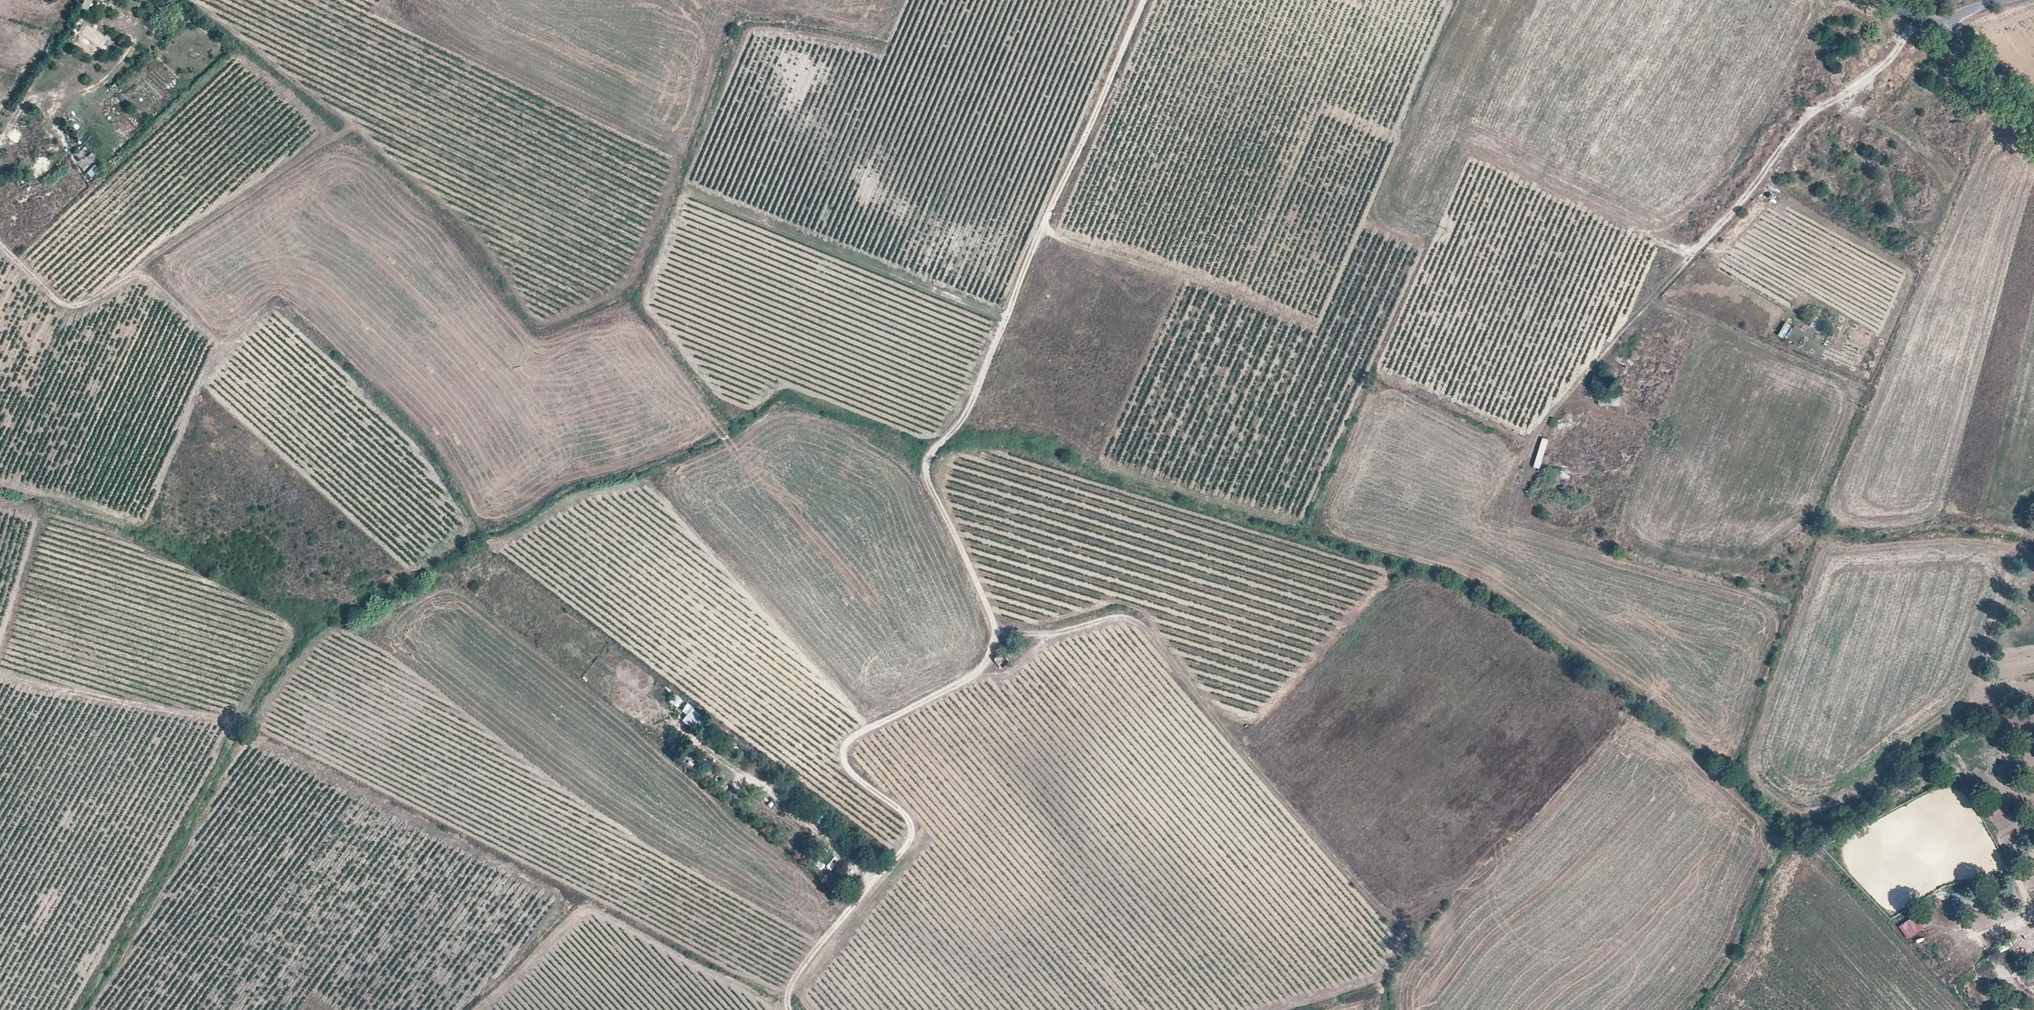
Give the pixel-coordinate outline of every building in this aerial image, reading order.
[(98,1),(95,12),(103,14),(106,3),(98,1)] [(88,25),(81,34),(98,46),(104,37),(88,25)] [(1605,388),(1608,378),(1593,375),(1591,384),(1605,388)] [(1542,469),(1547,439),(1541,438),(1536,468),(1542,469)] [(1002,652),(994,659),(1003,669),(1011,662),(1002,652)] [(688,707),(679,720),(696,731),(704,718),(688,707)] [(824,828),(832,818),(824,811),(816,822),(824,828)] [(1899,926),(1908,940),(1926,928),(1917,914),(1899,926)]
